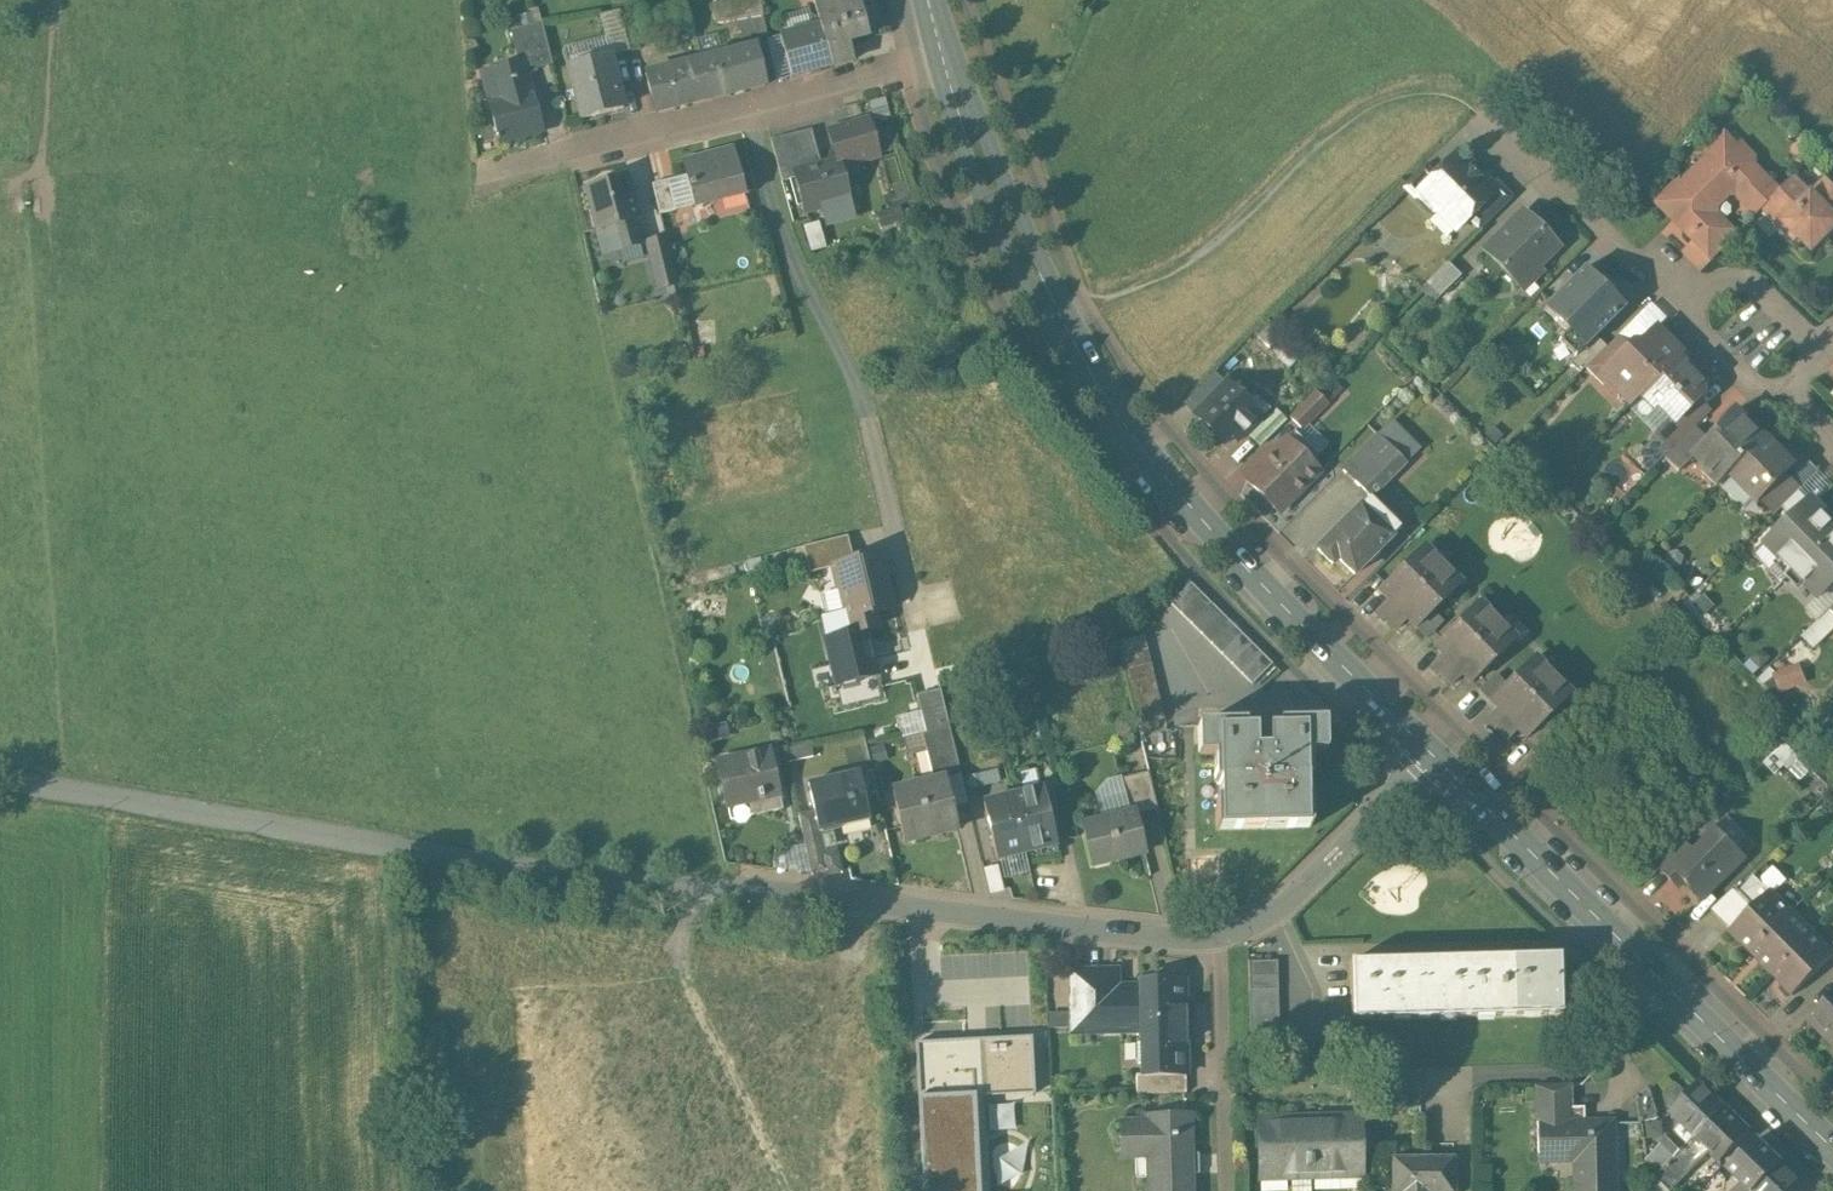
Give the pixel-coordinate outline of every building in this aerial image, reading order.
[(713,1),(716,25),(731,22),(728,0),(722,0),(713,1)] [(731,22),(764,17),(760,0),(728,0),(731,22)] [(812,3),(819,30),(782,39),(790,77),(855,62),(848,36),(870,30),(863,0),(823,0),(812,3)] [(620,11),(600,16),(611,56),(627,52),(620,11)] [(652,12),(631,15),(636,44),(656,40),(655,36),(652,12)] [(553,66),(542,24),(523,28),(531,60),(534,71),(553,66)] [(523,28),(510,32),(514,64),(524,61),(524,62),(531,60),(523,28)] [(757,46),(702,60),(712,99),(766,86),(757,46)] [(611,56),(568,67),(582,120),(624,109),(611,56)] [(702,60),(646,75),(655,114),(712,99),(702,60)] [(514,64),(481,73),(498,138),(496,139),(496,142),(499,141),(500,145),(544,133),(524,62),(524,61),(514,64)] [(838,162),(810,170),(806,156),(793,159),(796,169),(792,170),(795,179),(805,215),(821,210),(827,209),(826,206),(850,199),(843,175),(852,173),(850,165),(878,157),(868,122),(830,132),(838,159),(837,159),(838,162)] [(800,133),(771,141),(783,183),(795,179),(792,170),(796,169),(793,159),(806,156),(800,133)] [(1705,163),(1684,185),(1675,185),(1657,203),(1673,219),(1677,215),(1684,221),(1683,223),(1683,230),(1713,260),(1736,236),(1715,215),(1715,205),(1726,194),(1735,194),(1744,202),(1755,202),(1761,208),(1755,213),(1757,215),(1769,203),(1780,192),(1750,162),(1740,162),(1740,152),(1724,136),(1705,154),(1705,163)] [(733,151),(683,164),(695,207),(745,194),(733,151)] [(1433,177),(1417,193),(1418,194),(1455,232),(1469,219),(1495,192),(1494,191),(1457,154),(1433,177)] [(1423,166),(1403,187),(1414,198),(1418,194),(1417,193),(1433,177),(1423,166)] [(627,179),(588,188),(598,229),(586,232),(595,270),(620,264),(617,251),(641,245),(635,221),(637,220),(627,179)] [(1827,179),(1812,193),(1832,213),(1832,185),(1827,179)] [(1792,180),(1780,192),(1769,203),(1785,219),(1779,226),(1795,242),(1799,239),(1812,253),(1832,232),(1832,213),(1812,193),(1809,196),(1792,180)] [(676,211),(668,181),(653,185),(660,215),(676,211)] [(1495,192),(1469,219),(1480,230),(1511,200),(1498,187),(1494,191),(1495,192)] [(850,199),(826,206),(827,209),(821,210),(826,226),(855,218),(850,199)] [(1524,213),(1509,227),(1508,226),(1496,238),(1497,239),(1484,252),(1517,286),(1536,267),(1537,268),(1558,247),(1524,213)] [(808,224),(811,250),(827,248),(823,222),(808,224)] [(647,240),(656,292),(674,289),(665,237),(647,240)] [(1447,263),(1426,283),(1440,297),(1461,277),(1447,263)] [(1599,283),(1585,268),(1544,310),(1583,349),(1624,308),(1610,293),(1613,290),(1602,280),(1599,283)] [(1654,328),(1639,344),(1631,344),(1627,348),(1606,368),(1614,376),(1607,383),(1618,393),(1626,393),(1628,391),(1637,400),(1642,396),(1677,361),(1682,356),(1654,328)] [(1616,338),(1596,358),(1606,368),(1627,348),(1616,338)] [(1700,385),(1677,361),(1642,396),(1655,409),(1663,409),(1673,419),(1674,421),(1695,401),(1700,396),(1700,385)] [(1215,373),(1187,402),(1197,412),(1225,383),(1215,373)] [(1262,419),(1225,383),(1197,412),(1194,415),(1224,446),(1239,431),(1245,436),(1262,419)] [(1316,393),(1290,419),(1302,431),(1328,405),(1316,393)] [(1695,401),(1674,421),(1673,419),(1657,435),(1672,450),(1694,428),(1708,414),(1695,401)] [(1706,440),(1690,456),(1692,459),(1720,486),(1732,474),(1766,440),(1736,410),(1706,440)] [(1276,412),(1250,437),(1260,446),(1285,421),(1276,412)] [(1672,450),(1664,458),(1678,473),(1692,459),(1690,456),(1706,440),(1694,428),(1672,450)] [(1317,456),(1294,433),(1287,441),(1310,464),(1317,456)] [(1377,436),(1342,470),(1370,498),(1404,463),(1377,436)] [(1766,440),(1732,474),(1759,501),(1760,500),(1784,476),(1793,467),(1766,440)] [(1287,441),(1246,481),(1279,514),(1319,473),(1310,464),(1287,441)] [(1784,476),(1760,500),(1775,515),(1782,508),(1799,492),(1799,491),(1784,476)] [(1799,492),(1782,508),(1792,519),(1809,502),(1799,492)] [(1811,501),(1792,519),(1767,544),(1820,599),(1832,586),(1832,524),(1811,501)] [(1359,506),(1317,550),(1332,565),(1338,560),(1354,575),(1368,562),(1368,563),(1378,553),(1378,552),(1391,538),(1359,506)] [(1418,553),(1380,591),(1389,600),(1380,609),(1378,610),(1379,610),(1376,613),(1383,619),(1385,617),(1397,629),(1399,628),(1407,619),(1416,628),(1455,590),(1446,581),(1451,576),(1433,557),(1427,562),(1418,553)] [(875,557),(834,567),(845,613),(850,634),(866,630),(867,631),(878,628),(875,613),(893,609),(885,574),(880,576),(875,557)] [(1272,665),(1191,584),(1172,604),(1253,684),(1272,665)] [(1473,608),(1435,647),(1444,656),(1435,664),(1433,666),(1434,666),(1431,668),(1438,675),(1440,672),(1453,685),(1454,683),(1462,675),(1471,684),(1510,645),(1501,636),(1506,631),(1488,612),(1483,617),(1473,608)] [(845,613),(821,619),(826,640),(850,634),(845,613)] [(826,640),(832,664),(834,664),(839,685),(875,676),(868,647),(870,646),(867,631),(866,630),(850,634),(826,640)] [(1165,721),(1145,637),(1118,644),(1139,727),(1165,721)] [(1787,692),(1812,680),(1803,661),(1777,673),(1787,692)] [(1529,664),(1490,702),(1499,711),(1490,719),(1488,721),(1486,724),(1493,730),(1495,727),(1508,740),(1509,739),(1509,738),(1518,730),(1526,739),(1565,701),(1556,692),(1562,687),(1543,668),(1538,673),(1529,664)] [(950,728),(941,690),(917,696),(926,733),(932,732),(950,728)] [(1270,741),(1256,741),(1255,729),(1246,729),(1246,723),(1200,725),(1201,755),(1216,755),(1216,781),(1220,781),(1221,800),(1218,800),(1219,831),(1312,829),(1311,798),(1308,798),(1308,779),(1312,778),(1311,753),(1326,753),(1325,721),(1281,722),(1281,728),(1270,729),(1270,741)] [(950,728),(932,732),(942,773),(960,769),(950,728)] [(1778,772),(1799,754),(1791,744),(1770,762),(1778,772)] [(811,745),(786,750),(789,763),(814,757),(811,745)] [(770,751),(717,763),(727,808),(761,801),(764,815),(783,810),(770,751)] [(973,789),(991,785),(988,771),(970,775),(973,789)] [(1149,773),(1132,777),(1141,814),(1158,810),(1149,773)] [(859,774),(809,785),(815,813),(819,832),(820,832),(869,821),(859,774)] [(945,779),(893,791),(905,842),(908,842),(905,828),(923,824),(925,831),(953,825),(954,830),(957,830),(945,779)] [(1043,789),(1012,797),(1026,853),(1056,846),(1043,789)] [(1012,797),(984,804),(997,860),(1026,853),(1012,797)] [(815,813),(799,816),(806,848),(807,854),(824,850),(820,832),(819,832),(815,813)] [(1135,814),(1082,826),(1092,866),(1144,853),(1135,814)] [(1693,854),(1674,873),(1676,875),(1701,900),(1744,858),(1713,827),(1712,828),(1716,831),(1693,854)] [(1683,843),(1657,869),(1670,881),(1676,875),(1674,873),(1693,854),(1683,843)] [(806,848),(778,854),(775,870),(812,874),(807,854),(806,848)] [(1735,887),(1711,911),(1721,920),(1745,897),(1735,887)] [(1730,930),(1729,932),(1741,944),(1743,943),(1752,952),(1791,913),(1769,892),(1754,907),(1730,930)] [(1745,897),(1721,920),(1730,930),(1754,907),(1745,897)] [(1791,913),(1752,952),(1761,961),(1759,963),(1771,974),(1811,934),(1791,913)] [(1811,934),(1771,974),(1771,975),(1773,973),(1782,982),(1780,984),(1792,996),(1832,956),(1811,934)] [(1561,956),(1350,962),(1351,1000),(1352,1021),(1563,1015),(1561,956)] [(1278,961),(1249,962),(1249,991),(1278,990),(1278,961)] [(1134,988),(1117,988),(1116,972),(1072,973),(1073,1033),(1142,1031),(1143,1075),(1143,1077),(1186,1076),(1184,981),(1134,982),(1134,988)] [(1280,1059),(1278,990),(1249,991),(1251,1060),(1280,1059)] [(1809,1020),(1810,1021),(1812,1019),(1830,1037),(1828,1039),(1829,1040),(1830,1039),(1832,1042),(1832,996),(1809,1020)] [(1351,1000),(1323,1001),(1325,1057),(1353,1056),(1352,1021),(1351,1000)] [(947,1049),(947,1042),(916,1043),(923,1190),(980,1190),(975,1095),(1035,1094),(1032,1037),(1029,1037),(1030,1045),(947,1049)] [(1186,1076),(1143,1077),(1143,1075),(1136,1075),(1136,1095),(1186,1093),(1186,1076)] [(1569,1084),(1536,1085),(1538,1154),(1539,1154),(1539,1153),(1541,1153),(1539,1153),(1538,1125),(1538,1109),(1569,1108),(1569,1084)] [(1699,1085),(1672,1112),(1680,1120),(1696,1136),(1723,1109),(1699,1085)] [(1649,1089),(1636,1097),(1637,1099),(1640,1123),(1659,1119),(1657,1112),(1656,1112),(1649,1090),(1650,1090),(1649,1089)] [(1569,1108),(1538,1109),(1538,1125),(1570,1125),(1569,1108)] [(1655,1178),(1668,1190),(1671,1190),(1710,1152),(1720,1161),(1749,1133),(1724,1108),(1723,1109),(1696,1136),(1687,1145),(1655,1178)] [(1145,1116),(1145,1120),(1119,1121),(1120,1153),(1153,1152),(1154,1174),(1146,1175),(1147,1190),(1194,1190),(1192,1115),(1145,1116)] [(1361,1117),(1257,1121),(1259,1179),(1363,1176),(1361,1117)] [(1696,1136),(1680,1120),(1674,1132),(1687,1145),(1696,1136)] [(1663,1139),(1664,1123),(1649,1122),(1648,1138),(1663,1139)] [(1538,1125),(1539,1153),(1541,1153),(1584,1151),(1585,1190),(1577,1190),(1613,1190),(1611,1124),(1570,1125),(1538,1125)] [(1674,1132),(1646,1160),(1649,1183),(1655,1178),(1687,1145),(1674,1132)] [(1728,1168),(1742,1182),(1751,1190),(1754,1190),(1781,1165),(1756,1140),(1728,1168)] [(1392,1158),(1392,1190),(1455,1190),(1455,1158),(1392,1158)] [(1781,1165),(1754,1190),(1803,1190),(1805,1189),(1781,1165)] [(1733,1190),(1751,1190),(1742,1182),(1733,1190)]
